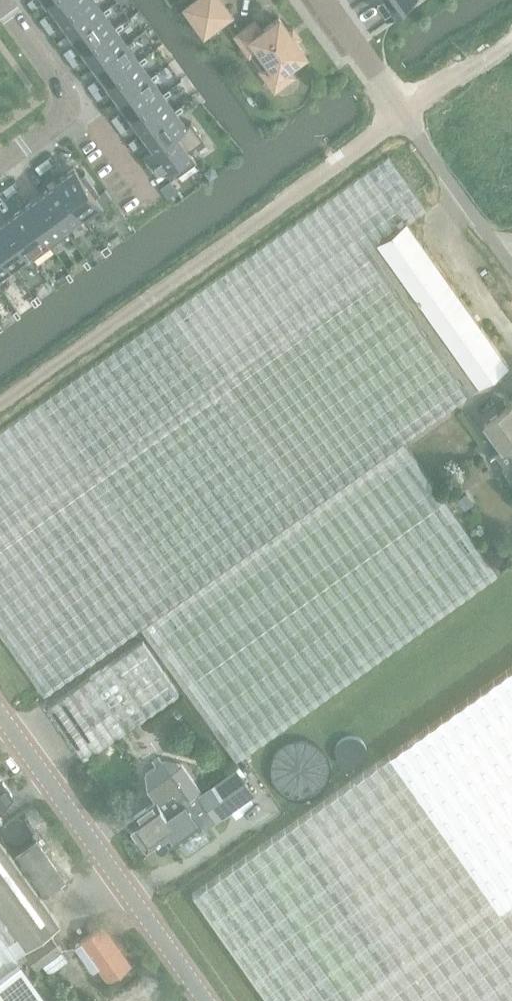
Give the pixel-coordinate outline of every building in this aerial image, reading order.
[(27,2),(32,9),(37,6),(33,0),(29,0),(27,2)] [(46,1),(48,0),(59,16),(81,0),(46,0),(46,1)] [(59,16),(71,32),(102,10),(95,0),(81,0),(59,16)] [(186,8),(204,32),(229,14),(219,0),(197,0),(186,8)] [(386,13),(404,0),(376,0),(386,13)] [(102,10),(71,32),(83,49),(114,27),(102,10)] [(44,16),(39,20),(44,27),(49,23),(44,16)] [(254,21),(236,34),(249,52),(250,52),(274,87),(293,74),(286,65),(304,52),(278,17),(261,30),(254,21)] [(49,23),(44,27),(49,34),(55,30),(49,23)] [(114,27),(83,49),(95,66),(126,43),(114,27)] [(126,43),(95,66),(107,82),(138,60),(126,43)] [(68,49),(63,53),(68,60),(73,56),(68,49)] [(73,56),(68,60),(73,66),(78,63),(73,56)] [(138,60),(107,82),(119,99),(149,76),(138,60)] [(149,76),(119,99),(131,115),(162,93),(149,76)] [(92,82),(87,86),(92,93),(97,89),(92,82)] [(97,89),(92,93),(97,100),(102,96),(97,89)] [(162,93),(131,115),(143,132),(173,109),(162,93)] [(173,109),(143,132),(154,147),(144,154),(145,155),(176,133),(188,150),(204,139),(191,121),(185,125),(173,109)] [(116,115),(111,119),(116,126),(121,122),(116,115)] [(121,122),(116,126),(121,133),(126,129),(121,122)] [(176,133),(145,155),(158,172),(168,164),(177,175),(196,161),(188,150),(176,133)] [(133,139),(128,143),(133,150),(138,146),(133,139)] [(0,430),(0,632),(16,655),(44,694),(140,626),(235,761),(372,662),(496,573),(402,441),(477,387),(385,256),(376,244),(407,221),(416,214),(426,207),(389,156),(0,430)] [(218,174),(212,165),(204,171),(209,179),(218,174)] [(74,167),(56,180),(85,220),(103,206),(95,196),(99,193),(92,184),(93,183),(85,173),(81,176),(74,167)] [(56,182),(40,194),(67,232),(68,232),(64,226),(79,215),(84,220),(85,220),(56,180),(55,181),(56,182)] [(160,188),(167,198),(178,190),(170,180),(160,188)] [(99,193),(95,196),(103,206),(112,199),(105,189),(99,193)] [(40,194),(22,207),(50,245),(67,232),(40,194)] [(22,207),(5,220),(28,252),(32,258),(49,245),(50,245),(22,207)] [(0,223),(0,250),(10,264),(28,252),(5,220),(0,223)] [(407,221),(376,244),(385,256),(477,387),(489,378),(508,365),(489,338),(417,236),(407,221)] [(111,250),(108,244),(101,249),(105,254),(111,250)] [(10,264),(0,250),(0,272),(10,264)] [(484,424),(501,449),(502,450),(496,454),(505,467),(511,462),(511,405),(499,414),(484,424)] [(457,499),(464,509),(473,503),(466,493),(457,499)] [(142,640),(47,707),(83,758),(178,692),(142,640)] [(192,894),(268,1000),(511,1000),(511,668),(491,683),(480,690),(192,894)] [(173,711),(178,717),(182,713),(178,708),(173,711)] [(139,723),(131,729),(137,738),(145,733),(139,723)] [(314,777),(310,764),(320,761),(312,734),(269,747),(281,787),(314,777)] [(102,747),(95,752),(101,762),(109,757),(102,747)] [(155,800),(128,819),(139,834),(185,801),(189,798),(195,794),(201,790),(183,765),(162,761),(145,774),(147,788),(151,794),(155,800)] [(197,798),(193,801),(209,823),(215,819),(216,820),(251,795),(254,793),(235,766),(201,790),(195,794),(197,798)] [(10,795),(0,780),(0,802),(10,795)] [(185,801),(139,834),(148,847),(170,832),(171,831),(179,841),(202,825),(203,827),(209,823),(193,801),(197,798),(195,794),(189,798),(185,801)] [(36,844),(18,856),(46,896),(64,884),(36,844)] [(29,947),(49,933),(50,933),(59,926),(58,925),(49,913),(40,900),(16,867),(0,845),(0,908),(29,947)] [(33,970),(21,953),(29,947),(0,908),(0,1000),(54,1000),(33,970)] [(82,941),(75,946),(84,958),(93,970),(100,965),(109,978),(129,963),(101,925),(81,939),(82,941)] [(29,947),(21,953),(33,970),(36,968),(43,963),(50,973),(51,972),(69,960),(61,949),(50,933),(49,933),(29,947)]
